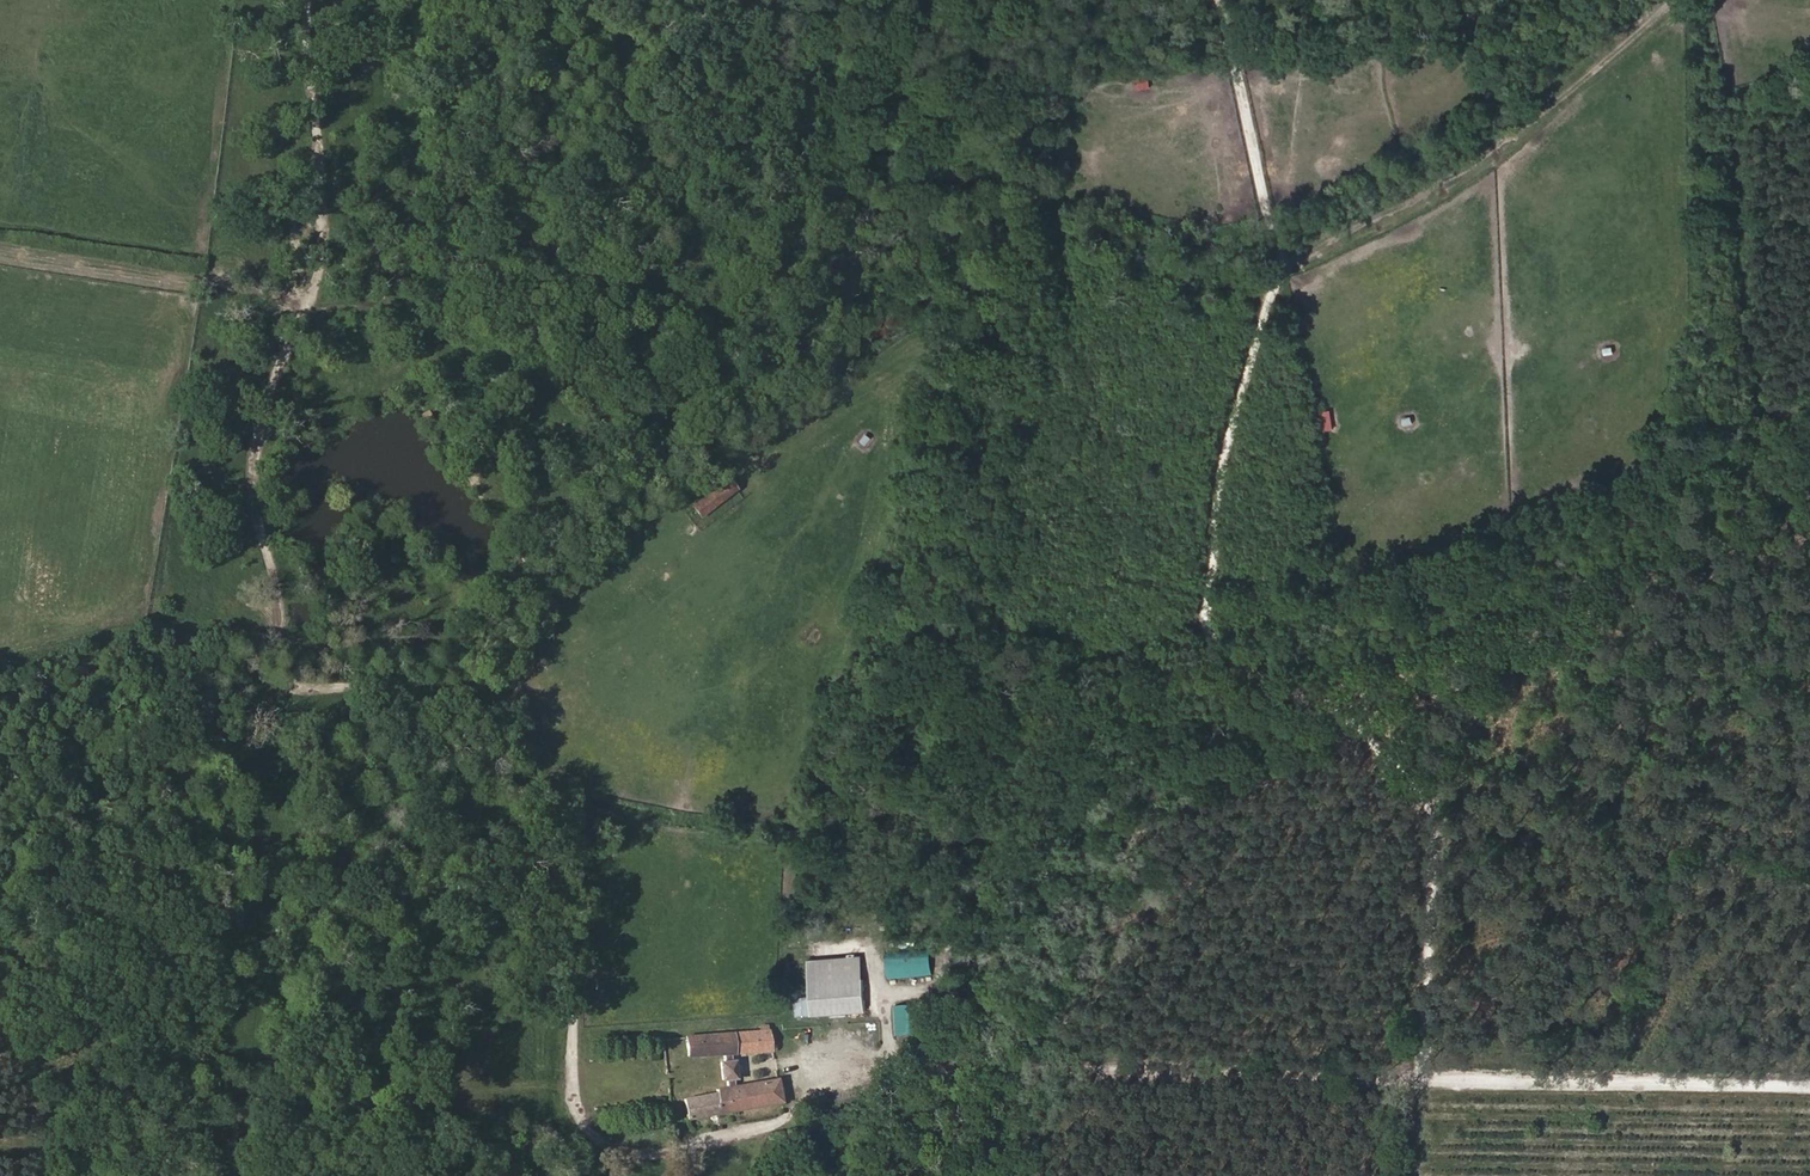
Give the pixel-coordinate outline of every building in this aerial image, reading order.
[(1138,91),(1152,88),(1150,76),(1136,79),(1138,91)] [(430,410),(421,414),(428,427),(436,423),(430,410)] [(1333,411),(1321,412),(1324,432),(1336,431),(1333,411)] [(739,491),(730,479),(694,507),(702,519),(739,491)] [(888,976),(933,976),(933,952),(888,952),(888,976)] [(863,979),(861,957),(809,961),(811,983),(863,979)] [(865,1011),(863,979),(811,983),(813,1015),(865,1011)] [(771,1050),(767,1030),(758,1031),(686,1036),(687,1056),(724,1054),(724,1060),(720,1061),(722,1081),(727,1080),(727,1088),(716,1090),(717,1092),(683,1098),(687,1119),(782,1101),(778,1078),(734,1086),(733,1079),(737,1079),(734,1059),(732,1059),(730,1053),(771,1050)]
